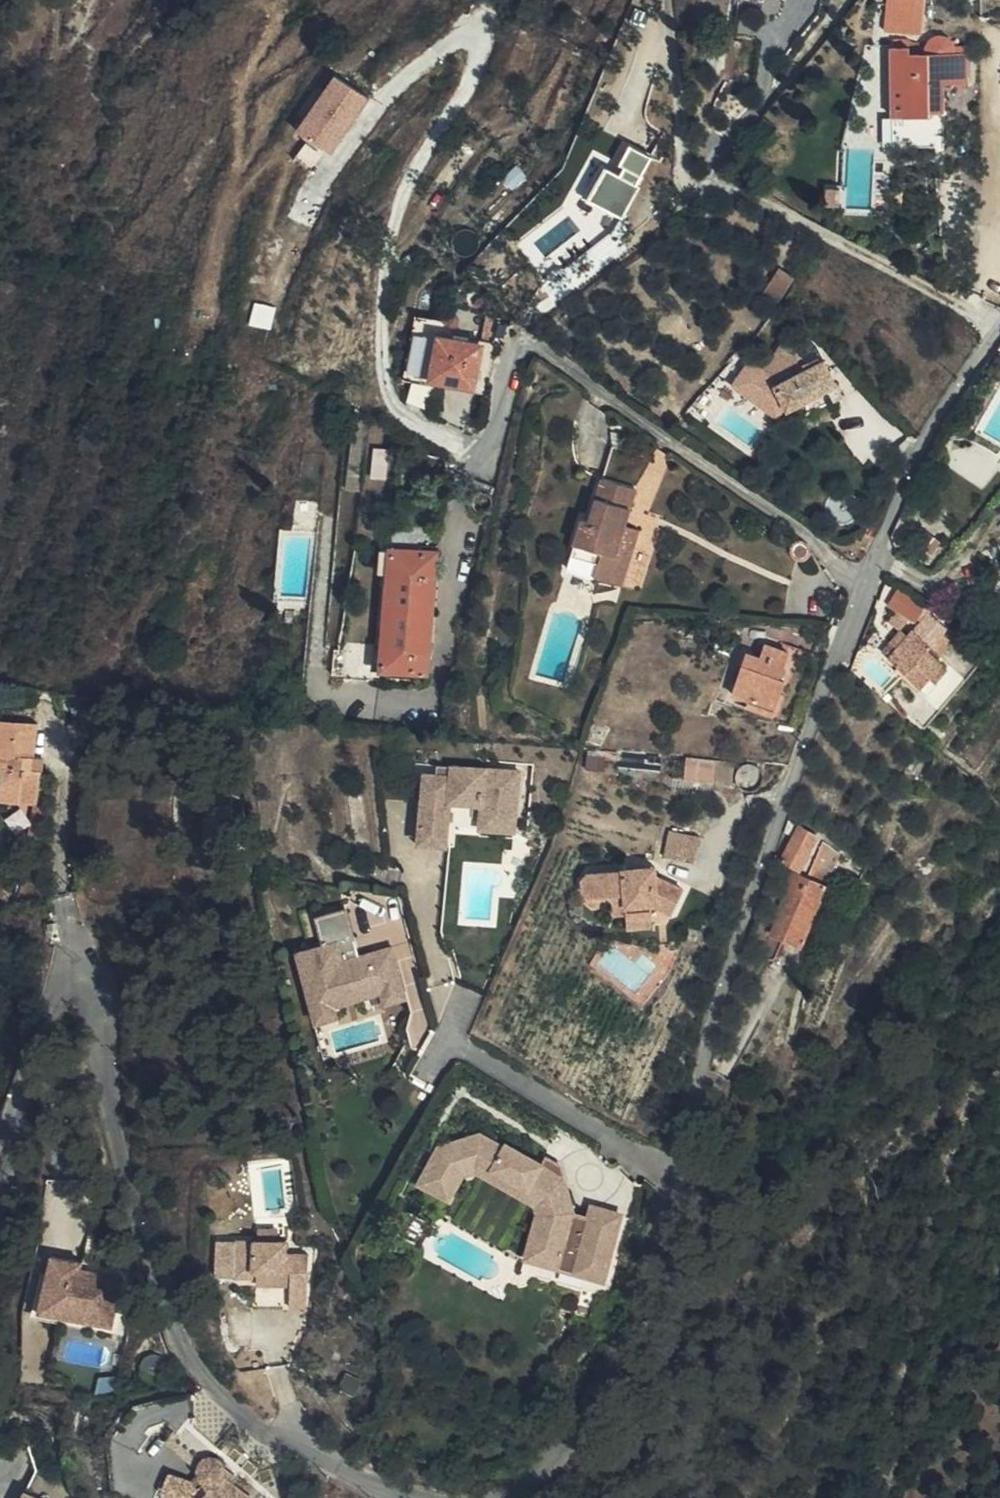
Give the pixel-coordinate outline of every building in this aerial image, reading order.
[(885,29),(925,33),(928,0),(888,0),(885,29)] [(966,81),(965,51),(952,52),(951,51),(951,50),(950,48),(949,47),(949,46),(949,45),(948,44),(947,44),(947,43),(946,42),(945,41),(945,40),(940,37),(934,36),(929,37),(924,42),(922,47),(922,52),(898,53),(900,115),(930,115),(929,109),(943,109),(943,81),(966,81)] [(298,129),(333,153),(372,95),(337,71),(298,129)] [(634,142),(618,170),(607,164),(589,195),(623,214),(657,155),(634,142)] [(408,375),(416,334),(419,318),(392,313),(381,377),(407,382),(408,375)] [(495,350),(416,334),(408,375),(487,391),(495,350)] [(762,355),(753,366),(763,375),(753,388),(772,405),(774,403),(782,397),(790,412),(838,386),(824,362),(816,367),(788,341),(771,362),(762,355)] [(596,490),(632,500),(636,481),(601,472),(596,490)] [(626,521),(632,500),(596,490),(590,513),(580,509),(565,563),(624,578),(638,523),(626,521)] [(423,655),(429,568),(433,569),(434,553),(389,549),(379,669),(425,673),(426,656),(423,655)] [(949,666),(929,649),(931,646),(914,630),(889,658),(923,687),(934,674),(939,678),(949,666)] [(775,710),(785,681),(780,679),(788,654),(764,645),(759,660),(746,656),(734,697),(775,710)] [(349,674),(353,648),(340,646),(337,672),(349,674)] [(40,815),(46,764),(36,763),(38,726),(0,724),(0,761),(4,761),(0,809),(0,813),(40,815)] [(604,770),(605,756),(588,753),(586,768),(604,770)] [(712,782),(714,762),(686,758),(685,779),(712,782)] [(513,773),(445,770),(445,780),(419,779),(416,829),(442,830),(443,807),(477,809),(476,823),(510,824),(513,773)] [(443,807),(442,830),(510,834),(510,824),(476,823),(477,809),(443,807)] [(788,821),(776,858),(801,871),(818,831),(810,827),(809,832),(788,821)] [(666,854),(697,861),(703,834),(672,827),(666,854)] [(442,830),(416,829),(415,848),(441,850),(442,830)] [(803,948),(822,899),(820,899),(840,849),(822,841),(808,878),(793,872),(784,893),(786,894),(774,921),(776,922),(762,955),(770,959),(777,958),(785,940),(803,948)] [(636,878),(657,876),(656,866),(627,868),(636,878)] [(685,890),(657,876),(636,878),(627,868),(590,871),(584,878),(585,891),(592,897),(622,896),(632,901),(654,910),(656,906),(675,914),(685,890)] [(646,926),(654,910),(632,901),(626,917),(646,926)] [(315,933),(302,936),(311,970),(300,972),(307,1000),(326,994),(328,1001),(361,993),(360,987),(374,983),(379,1003),(401,996),(388,949),(354,958),(338,963),(333,944),(349,940),(342,911),(311,919),(315,933)] [(302,936),(291,939),(300,972),(311,970),(302,936)] [(354,958),(349,940),(333,944),(338,963),(354,958)] [(326,994),(307,1000),(315,1026),(333,1021),(330,1010),(359,1003),(362,1013),(402,1002),(401,996),(379,1003),(374,983),(360,987),(361,993),(328,1001),(326,994)] [(450,1141),(436,1166),(453,1176),(459,1165),(487,1155),(499,1161),(497,1165),(534,1186),(536,1183),(552,1193),(560,1211),(555,1226),(576,1233),(567,1263),(611,1276),(630,1214),(600,1205),(597,1214),(580,1209),(567,1176),(555,1169),(551,1177),(543,1171),(547,1164),(511,1143),(509,1146),(482,1130),(450,1141)] [(453,1176),(436,1166),(427,1180),(455,1196),(467,1175),(482,1170),(535,1201),(543,1220),(530,1266),(607,1289),(611,1276),(567,1263),(576,1233),(555,1226),(560,1211),(552,1193),(536,1183),(534,1186),(497,1165),(499,1161),(487,1155),(459,1165),(453,1176)] [(263,1260),(275,1261),(290,1262),(289,1281),(288,1297),(308,1299),(312,1245),(291,1244),(291,1233),(237,1229),(234,1267),(257,1268),(257,1260),(263,1260)] [(84,1257),(54,1251),(51,1267),(45,1292),(71,1297),(74,1313),(113,1322),(124,1272),(82,1263),(84,1257)] [(274,1279),(275,1261),(263,1260),(262,1279),(274,1279)] [(290,1262),(275,1261),(274,1279),(289,1281),(290,1262)] [(45,1292),(51,1267),(43,1265),(33,1311),(111,1328),(113,1322),(74,1313),(71,1297),(45,1292)] [(156,1468),(196,1475),(199,1469),(202,1443),(162,1437),(156,1468)] [(18,1483),(46,1496),(46,1497),(75,1497),(67,1474),(31,1457),(18,1483)] [(190,1489),(160,1493),(160,1497),(248,1497),(226,1482),(227,1474),(225,1467),(219,1462),(211,1460),(204,1463),(199,1469),(196,1475),(195,1478),(202,1481),(198,1492),(190,1489)] [(202,1481),(195,1478),(190,1489),(198,1492),(202,1481)] [(18,1483),(14,1492),(25,1497),(38,1497),(40,1494),(18,1483)]
